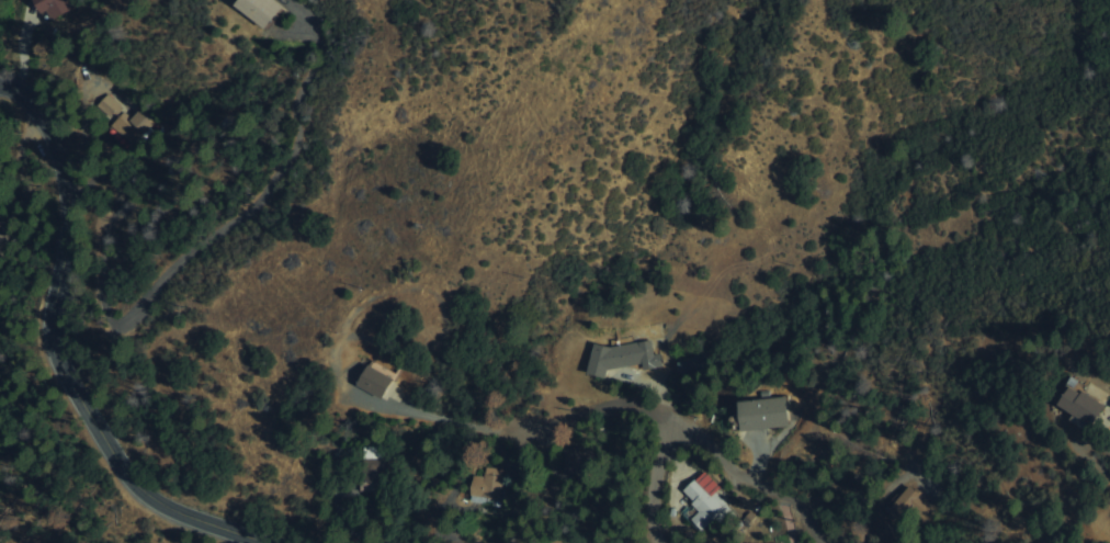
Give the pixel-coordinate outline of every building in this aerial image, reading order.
[(46,21),(71,8),(67,0),(35,0),(46,21)] [(264,27),(281,7),(272,0),(237,0),(234,4),(264,27)] [(139,108),(128,117),(106,93),(93,106),(128,143),(151,121),(139,108)] [(655,367),(649,339),(588,350),(592,376),(607,374),(607,370),(642,363),(643,370),(655,367)] [(1103,405),(1069,385),(1057,405),(1092,425),(1103,405)] [(739,399),(741,429),(786,426),(784,397),(739,399)] [(359,459),(360,480),(387,479),(386,457),(359,459)] [(483,496),(469,495),(471,478),(483,478),(483,467),(500,467),(499,499),(482,498),(483,496)] [(678,491),(706,531),(728,516),(699,476),(678,491)] [(925,523),(937,513),(911,484),(887,505),(902,521),(913,510),(925,523)]
